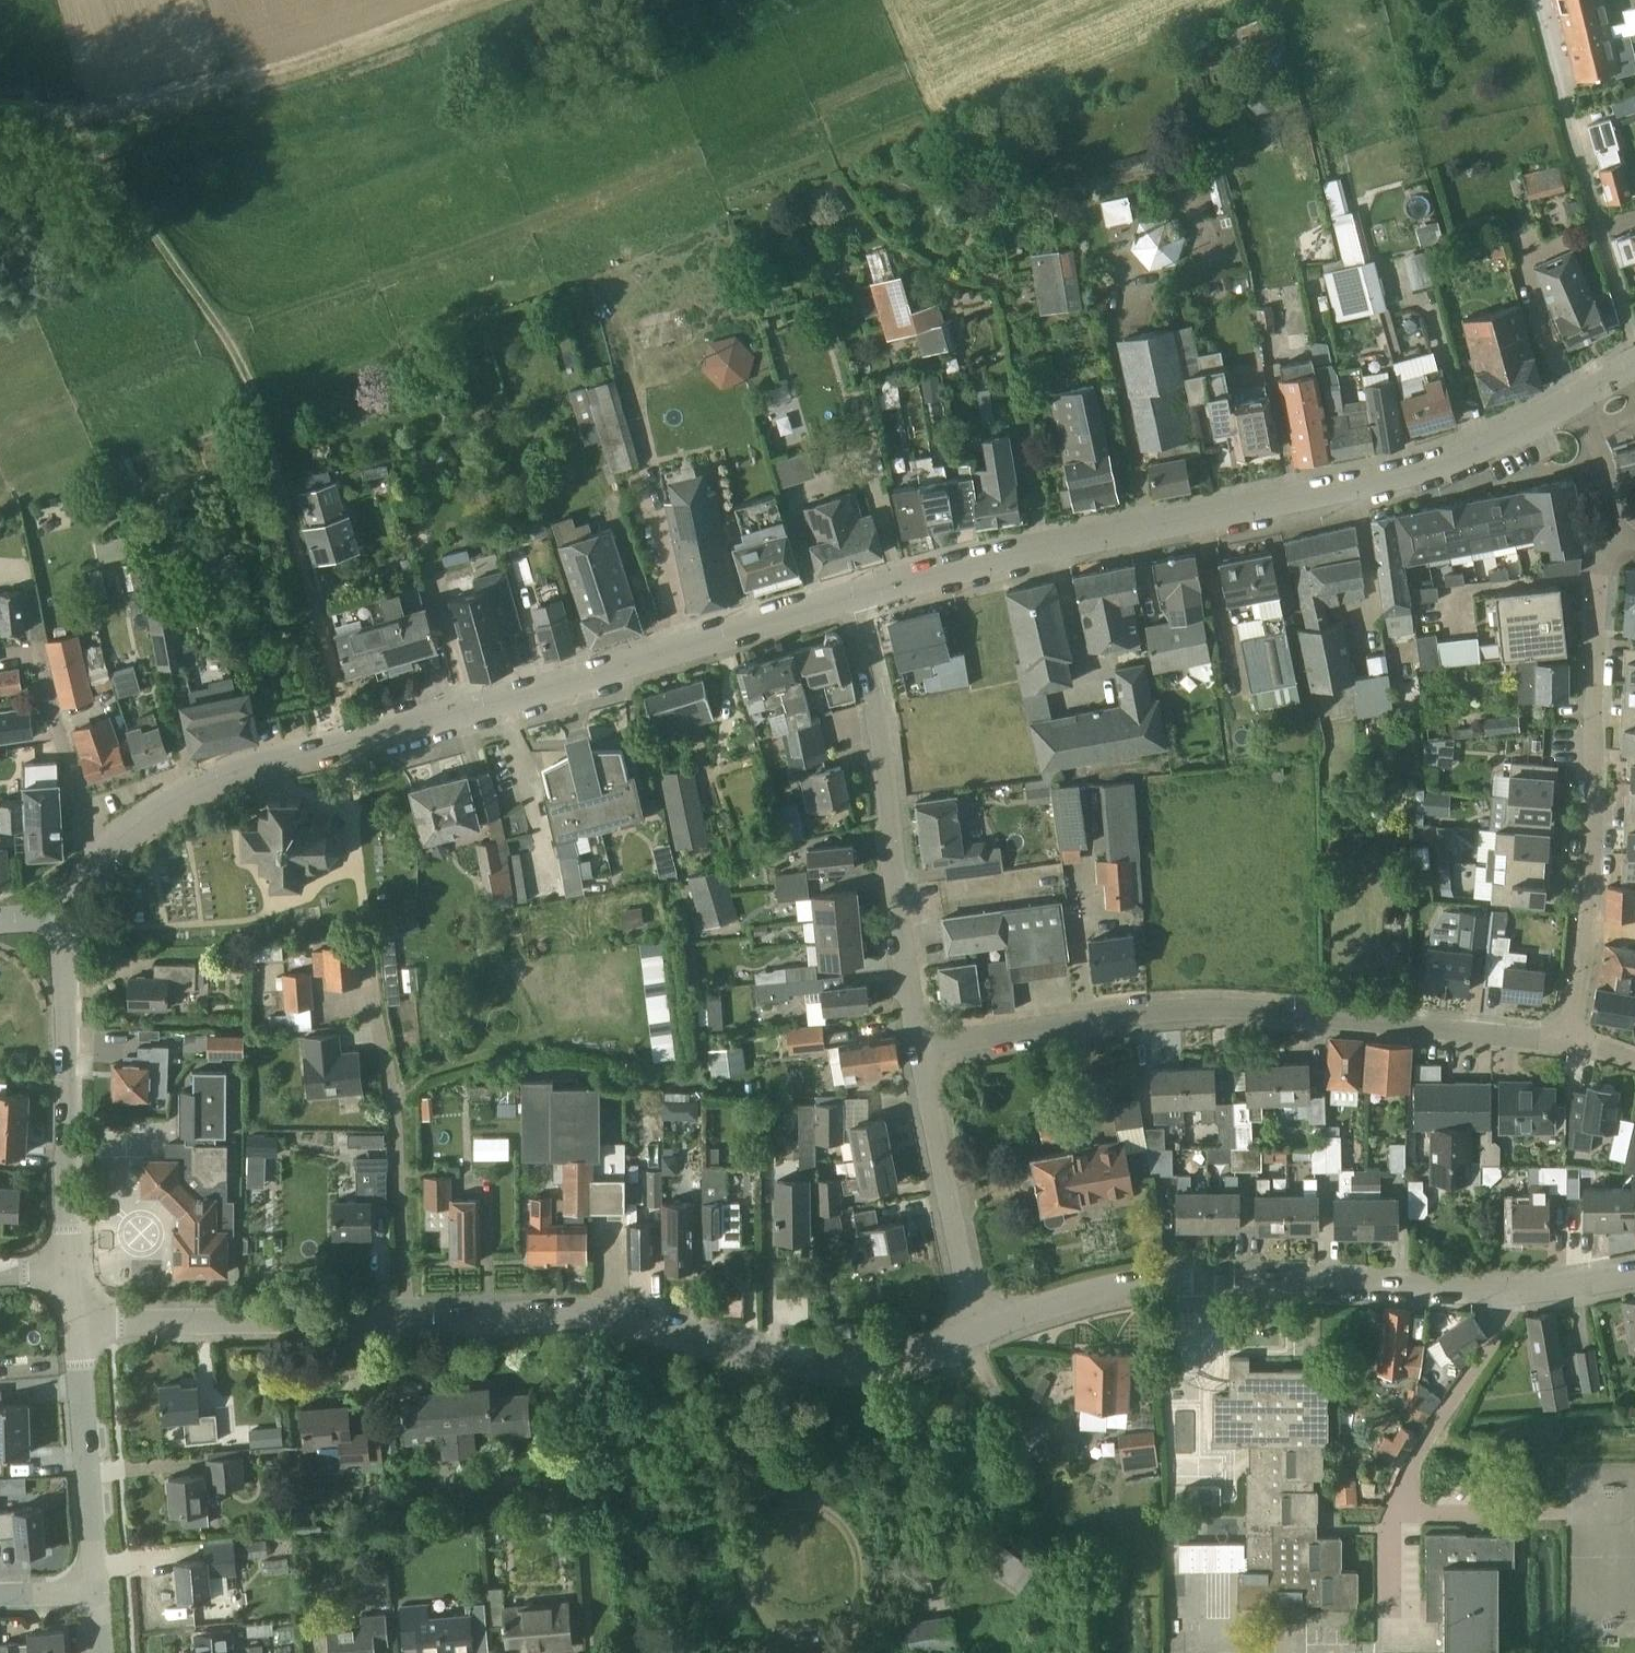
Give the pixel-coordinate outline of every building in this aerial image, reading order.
[(1561,17),(1605,6),(1603,0),(1557,0),(1561,17)] [(1561,17),(1576,80),(1615,71),(1616,77),(1634,73),(1634,72),(1634,55),(1631,35),(1612,39),(1605,6),(1561,17)] [(1273,96),(1263,87),(1251,90),(1248,103),(1257,112),(1270,109),(1273,96)] [(1610,100),(1616,114),(1634,107),(1634,91),(1610,100)] [(1619,147),(1611,118),(1587,125),(1600,168),(1599,169),(1609,202),(1632,196),(1622,162),(1621,162),(1617,148),(1619,147)] [(1566,190),(1559,165),(1521,174),(1528,199),(1566,190)] [(1222,173),(1205,178),(1215,214),(1232,209),(1222,173)] [(1192,180),(1164,188),(1172,216),(1201,208),(1192,180)] [(1133,220),(1128,196),(1101,201),(1106,226),(1133,220)] [(1131,254),(1176,267),(1188,228),(1143,215),(1131,254)] [(1370,260),(1360,219),(1335,224),(1343,259),(1323,264),(1325,272),(1323,273),(1336,322),(1387,308),(1375,259),(1370,260)] [(1441,239),(1436,220),(1414,225),(1420,244),(1441,239)] [(1631,233),(1630,229),(1626,230),(1627,234),(1611,239),(1620,267),(1634,262),(1634,232),(1631,233)] [(1502,244),(1490,247),(1493,258),(1505,255),(1502,244)] [(886,248),(866,254),(874,282),(869,283),(872,293),(879,314),(887,340),(916,330),(923,356),(927,355),(939,353),(957,346),(950,321),(945,323),(939,302),(936,303),(933,292),(909,299),(902,274),(893,276),(886,248)] [(1083,307),(1074,248),(1045,252),(1054,312),(1083,307)] [(1403,254),(1412,287),(1432,282),(1423,249),(1403,254)] [(1594,299),(1573,250),(1534,268),(1569,349),(1609,331),(1594,299)] [(1320,265),(1306,267),(1307,278),(1321,276),(1320,265)] [(1266,266),(1251,267),(1253,291),(1268,289),(1266,266)] [(1542,385),(1520,305),(1464,321),(1475,364),(1486,401),(1542,385)] [(1271,306),(1256,308),(1259,327),(1274,325),(1271,306)] [(1193,325),(1118,340),(1129,396),(1152,391),(1155,410),(1133,415),(1141,451),(1158,448),(1160,461),(1149,463),(1155,494),(1190,488),(1185,456),(1201,453),(1198,440),(1195,440),(1184,386),(1187,386),(1190,401),(1199,399),(1207,397),(1199,355),(1193,325)] [(736,375),(746,379),(759,349),(716,330),(698,372),(731,386),(736,375)] [(1436,349),(1393,361),(1398,380),(1413,431),(1455,419),(1441,368),(1436,349)] [(1221,351),(1199,355),(1207,397),(1208,397),(1215,432),(1233,429),(1238,455),(1258,451),(1262,455),(1272,453),(1275,448),(1279,447),(1269,394),(1230,401),(1221,351)] [(1334,456),(1334,458),(1339,457),(1332,416),(1324,417),(1316,373),(1314,360),(1280,365),(1282,379),(1280,380),(1295,463),(1334,456)] [(1332,364),(1317,367),(1319,376),(1321,391),(1325,391),(1329,411),(1337,410),(1338,415),(1332,416),(1339,457),(1375,451),(1366,399),(1343,403),(1338,373),(1332,364)] [(1363,374),(1366,399),(1375,451),(1405,445),(1393,380),(1390,381),(1389,370),(1369,373),(1363,374)] [(880,378),(874,379),(876,392),(879,408),(900,405),(895,375),(880,378)] [(923,378),(926,402),(941,400),(938,376),(923,378)] [(613,378),(587,386),(602,435),(613,469),(639,461),(613,378)] [(1108,452),(1094,385),(1051,394),(1066,462),(1065,462),(1071,488),(1060,490),(1064,507),(1074,504),(1075,508),(1077,507),(1078,509),(1081,511),(1085,512),(1090,510),(1092,507),(1093,504),(1118,498),(1108,452)] [(971,469),(972,476),(978,525),(1022,518),(1016,479),(1014,479),(1008,434),(984,438),(988,466),(971,469)] [(816,475),(809,449),(773,459),(780,485),(816,475)] [(132,455),(120,460),(128,481),(140,476),(132,455)] [(442,455),(426,460),(430,472),(445,468),(442,455)] [(968,460),(957,462),(959,471),(960,478),(970,477),(969,469),(968,460)] [(932,466),(919,468),(922,485),(929,529),(956,525),(949,480),(947,464),(932,466)] [(387,465),(362,470),(364,480),(389,475),(387,465)] [(331,483),(328,470),(301,478),(304,490),(298,492),(308,526),(306,526),(316,561),(358,549),(348,514),(346,515),(336,482),(331,483)] [(978,525),(972,476),(970,477),(960,478),(949,480),(956,525),(977,521),(978,525)] [(1529,488),(1535,518),(1578,509),(1573,479),(1569,480),(1531,487),(1529,488)] [(903,534),(929,529),(922,485),(921,485),(896,489),(903,534)] [(1540,543),(1535,518),(1529,488),(1526,488),(1527,490),(1507,494),(1506,493),(1515,539),(1536,535),(1537,543),(1540,543)] [(666,502),(690,611),(739,600),(715,491),(666,502)] [(863,516),(856,492),(802,508),(810,544),(819,572),(883,553),(871,514),(863,516)] [(1515,539),(1506,493),(1484,498),(1495,555),(1517,550),(1515,539)] [(787,528),(777,495),(735,507),(745,541),(733,545),(746,587),(800,571),(787,528)] [(1462,501),(1471,547),(1492,543),(1484,498),(1483,498),(1463,502),(1463,501),(1462,501)] [(1449,551),(1471,547),(1462,501),(1440,505),(1449,551)] [(1419,511),(1428,556),(1449,551),(1440,505),(1440,507),(1419,511)] [(1578,509),(1535,518),(1540,543),(1551,541),(1553,551),(1582,545),(1580,535),(1583,534),(1578,509)] [(1405,560),(1428,556),(1419,511),(1396,515),(1405,560)] [(576,527),(572,516),(553,522),(592,643),(643,627),(635,601),(612,529),(593,535),(589,523),(576,527)] [(1395,517),(1372,521),(1375,548),(1383,612),(1388,615),(1410,612),(1408,595),(1401,552),(1395,517)] [(542,518),(523,523),(527,538),(546,533),(542,518)] [(1324,534),(1338,604),(1365,598),(1362,582),(1364,581),(1356,527),(1324,534)] [(1324,534),(1284,543),(1289,572),(1295,570),(1300,610),(1292,612),(1294,622),(1296,633),(1300,633),(1311,691),(1315,691),(1315,692),(1353,685),(1352,683),(1354,683),(1354,679),(1342,624),(1330,627),(1325,606),(1338,604),(1324,534)] [(130,557),(126,536),(97,542),(101,563),(130,557)] [(1301,701),(1298,683),(1286,624),(1283,612),(1271,551),(1220,563),(1228,603),(1260,597),(1267,634),(1242,639),(1253,691),(1256,710),(1301,701)] [(1160,606),(1170,623),(1146,627),(1153,671),(1210,660),(1203,617),(1199,590),(1201,589),(1196,554),(1153,562),(1160,606)] [(1581,557),(1544,563),(1546,575),(1581,572),(1581,557)] [(136,562),(123,565),(129,591),(142,588),(136,562)] [(1535,576),(1546,575),(1544,563),(1542,564),(1543,567),(1533,568),(1535,576)] [(1134,565),(1074,576),(1081,609),(1082,608),(1091,651),(1112,647),(1113,653),(1140,647),(1135,615),(1143,613),(1141,597),(1138,597),(1134,565)] [(1508,567),(1498,570),(1500,580),(1510,579),(1508,567)] [(1627,568),(1623,604),(1625,604),(1623,631),(1634,632),(1634,568),(1627,568)] [(478,591),(450,599),(473,680),(513,669),(504,634),(521,629),(505,570),(475,578),(478,591)] [(1500,580),(1498,570),(1489,572),(1491,581),(1500,580)] [(1463,573),(1454,574),(1456,584),(1465,583),(1463,573)] [(1456,584),(1454,574),(1444,576),(1446,585),(1456,584)] [(1072,656),(1054,580),(1007,591),(1023,661),(1016,663),(1024,694),(1074,683),(1068,657),(1072,656)] [(438,647),(420,586),(333,612),(339,631),(336,632),(349,673),(438,647)] [(1439,600),(1437,586),(1409,589),(1411,603),(1439,600)] [(1567,651),(1560,586),(1495,593),(1502,658),(1519,656),(1567,651)] [(0,592),(0,627),(2,627),(3,633),(26,631),(21,590),(0,592)] [(149,610),(145,591),(136,592),(140,612),(148,610),(149,610)] [(576,648),(561,598),(539,604),(543,616),(538,617),(549,656),(576,648)] [(197,660),(187,603),(149,610),(148,610),(159,667),(197,660)] [(938,610),(890,622),(902,669),(904,668),(910,693),(941,688),(970,683),(964,651),(949,655),(938,610)] [(1286,624),(1294,622),(1292,612),(1292,610),(1283,612),(1286,624)] [(825,644),(794,652),(809,706),(856,693),(841,637),(840,637),(834,632),(827,634),(826,642),(824,642),(825,644)] [(76,634),(48,640),(62,705),(91,699),(76,634)] [(1441,666),(1437,634),(1417,636),(1421,668),(1441,666)] [(114,687),(101,645),(84,650),(90,676),(97,693),(114,687)] [(1567,651),(1519,656),(1520,698),(1567,699),(1567,651)] [(794,652),(738,666),(757,732),(784,726),(812,719),(809,706),(794,652)] [(1369,676),(1354,679),(1354,683),(1352,683),(1353,685),(1359,719),(1394,713),(1388,673),(1386,673),(1383,653),(1366,656),(1369,676)] [(1627,682),(1634,683),(1634,661),(1628,661),(1627,682)] [(1051,717),(1030,721),(1046,785),(1063,780),(1061,767),(1168,747),(1159,699),(1151,701),(1145,665),(1116,670),(1123,706),(1052,719),(1051,717)] [(21,691),(18,669),(0,672),(0,694),(21,691)] [(142,690),(138,677),(114,685),(118,697),(142,690)] [(714,716),(704,677),(645,696),(657,734),(714,716)] [(1634,717),(1634,683),(1627,682),(1626,704),(1634,704),(1634,717)] [(193,703),(184,705),(194,749),(257,736),(254,722),(254,719),(248,692),(236,694),(193,703)] [(0,711),(0,742),(34,738),(30,707),(0,711)] [(141,724),(128,728),(140,763),(169,754),(155,711),(138,716),(141,724)] [(1517,716),(1486,719),(1487,734),(1518,731),(1517,716)] [(1634,717),(1633,729),(1625,728),(1623,751),(1634,751),(1634,717)] [(127,767),(110,718),(74,731),(91,779),(127,767)] [(812,719),(784,726),(796,778),(801,777),(809,808),(849,801),(841,767),(823,771),(817,747),(823,746),(817,718),(812,719)] [(1460,738),(1470,737),(1470,729),(1459,730),(1460,738)] [(1439,749),(1451,749),(1452,739),(1421,742),(1423,764),(1438,766),(1439,749)] [(635,774),(630,775),(624,747),(589,748),(587,743),(586,744),(585,742),(573,745),(574,747),(572,747),(573,752),(542,768),(550,796),(545,797),(549,815),(560,858),(579,853),(575,836),(579,835),(579,832),(583,831),(590,831),(598,830),(606,827),(611,826),(617,823),(622,820),(622,824),(646,817),(645,816),(659,812),(656,798),(642,802),(635,774)] [(16,825),(62,822),(58,761),(23,762),(25,798),(0,799),(2,826),(16,825)] [(1509,797),(1551,800),(1553,778),(1544,778),(1545,765),(1511,762),(1509,797)] [(710,840),(694,768),(660,775),(676,848),(710,840)] [(467,772),(411,786),(425,838),(481,823),(480,819),(488,817),(501,812),(490,769),(468,775),(467,772)] [(1103,783),(1092,783),(1092,803),(1104,802),(1103,783)] [(1050,785),(1027,788),(1029,804),(1053,801),(1051,787),(1050,785)] [(1415,790),(1414,825),(1423,825),(1424,815),(1449,817),(1450,795),(1424,793),(1424,791),(1415,790)] [(310,817),(310,811),(313,809),(311,807),(309,808),(305,804),(306,801),(303,801),(302,803),(300,803),(299,801),(304,797),(301,794),(298,799),(273,799),(268,795),(266,797),(270,802),(270,805),(272,805),(271,811),(260,811),(260,825),(243,824),(240,823),(239,824),(243,827),(243,853),(241,856),(242,858),(245,855),(261,855),(262,869),(273,870),(273,876),(272,876),(272,881),(269,886),(271,888),(274,885),(300,883),(303,887),(306,885),(302,881),(303,874),(305,874),(306,877),(309,877),(308,873),(311,869),(313,869),(314,867),(310,867),(310,864),(318,864),(319,858),(329,858),(331,862),(334,862),(332,856),(340,848),(345,849),(346,845),(341,844),(342,832),(346,829),(343,826),(339,829),(331,820),(332,815),(329,814),(327,820),(316,818),(315,813),(312,813),(312,818),(309,819),(310,817)] [(963,845),(956,797),(917,802),(926,869),(972,862),(973,872),(1003,868),(1000,848),(985,850),(984,842),(963,845)] [(1509,797),(1506,831),(1540,833),(1541,821),(1550,822),(1551,800),(1509,797)] [(487,897),(512,892),(505,837),(501,812),(488,817),(493,838),(476,842),(487,897)] [(800,821),(783,825),(787,842),(804,838),(800,821)] [(64,854),(62,822),(16,825),(18,857),(64,854)] [(1,830),(0,830),(0,883),(10,883),(8,846),(3,846),(1,830)] [(1506,831),(1496,830),(1495,848),(1488,848),(1485,881),(1492,881),(1491,900),(1544,903),(1545,884),(1542,883),(1544,853),(1547,854),(1549,834),(1540,833),(1506,831)] [(1438,849),(1448,848),(1447,835),(1437,836),(1438,849)] [(1328,841),(1325,849),(1328,856),(1336,860),(1344,856),(1347,849),(1344,841),(1336,838),(1328,841)] [(854,868),(852,845),(809,849),(811,872),(854,868)] [(1428,845),(1412,846),(1413,866),(1429,865),(1428,845)] [(1438,849),(1439,862),(1449,861),(1448,848),(1438,849)] [(1627,853),(1626,874),(1632,875),(1632,885),(1634,885),(1634,853),(1627,853)] [(521,854),(513,855),(520,900),(529,898),(521,854)] [(1111,857),(1096,858),(1097,882),(1105,882),(1107,907),(1128,905),(1135,904),(1136,904),(1136,901),(1143,900),(1140,855),(1111,857)] [(677,873),(673,857),(657,862),(660,876),(677,873)] [(590,858),(579,860),(582,877),(593,876),(590,858)] [(1449,861),(1439,862),(1440,875),(1450,874),(1449,861)] [(739,918),(724,867),(689,877),(703,928),(739,918)] [(777,887),(808,884),(806,870),(775,874),(777,887)] [(1450,874),(1440,875),(1441,888),(1451,887),(1450,874)] [(808,884),(777,887),(778,901),(810,897),(808,884)] [(1608,886),(1606,918),(1634,919),(1634,887),(1608,886)] [(816,920),(859,915),(857,892),(814,897),(816,920)] [(951,951),(966,949),(1009,944),(1011,960),(1011,965),(1067,958),(1063,923),(1061,907),(1060,903),(943,919),(948,952),(951,951)] [(1128,905),(1124,910),(1125,916),(1130,920),(1136,919),(1140,915),(1140,908),(1135,904),(1128,905)] [(642,907),(620,911),(623,928),(645,924),(642,907)] [(1491,915),(1460,911),(1456,951),(1428,948),(1424,987),(1439,989),(1439,991),(1452,993),(1452,990),(1467,992),(1473,944),(1488,946),(1491,915)] [(859,915),(816,920),(819,942),(862,937),(859,915)] [(768,924),(754,925),(755,934),(768,932),(768,924)] [(1510,937),(1498,935),(1498,936),(1490,936),(1484,982),(1503,985),(1502,996),(1541,1000),(1543,971),(1524,969),(1526,953),(1508,951),(1510,937)] [(1136,969),(1132,936),(1090,941),(1095,978),(1114,976),(1113,973),(1136,969)] [(862,937),(819,942),(821,966),(864,962),(862,937)] [(662,940),(636,942),(650,1063),(676,1060),(662,940)] [(1605,944),(1592,1017),(1632,1025),(1634,1006),(1634,949),(1605,944)] [(359,982),(356,945),(326,948),(326,950),(317,950),(319,974),(328,972),(330,985),(359,982)] [(968,963),(966,949),(951,951),(952,965),(940,967),(946,1004),(981,999),(976,962),(968,963)] [(1016,1010),(1011,965),(1011,960),(990,962),(994,1011),(1016,1010)] [(197,964),(154,963),(154,978),(131,978),(130,1001),(144,1001),(143,1008),(168,1008),(168,989),(196,989),(197,985),(204,985),(204,971),(196,971),(197,964)] [(786,967),(787,980),(817,978),(816,964),(786,967)] [(773,971),(773,981),(787,980),(786,967),(776,968),(773,971)] [(314,1006),(312,971),(282,974),(283,976),(276,976),(276,988),(283,988),(285,1009),(286,1009),(288,1031),(313,1028),(311,1007),(314,1006)] [(773,981),(756,983),(758,1002),(789,998),(789,993),(805,992),(806,1001),(824,1000),(825,1012),(869,1008),(867,985),(844,987),(818,989),(817,978),(787,980),(773,981)] [(723,1015),(709,1016),(710,1031),(724,1030),(723,1015)] [(825,1049),(823,1023),(787,1026),(789,1052),(825,1049)] [(140,1030),(140,1042),(152,1042),(152,1040),(161,1040),(161,1031),(140,1030)] [(208,1032),(208,1055),(243,1055),(243,1032),(208,1032)] [(341,1054),(339,1035),(306,1038),(308,1057),(306,1058),(310,1097),(363,1092),(359,1052),(341,1054)] [(896,1036),(839,1045),(828,1047),(831,1063),(842,1061),(846,1085),(870,1081),(869,1078),(884,1075),(883,1068),(901,1065),(896,1036)] [(1361,1041),(1332,1039),(1329,1087),(1357,1090),(1361,1041)] [(1367,1041),(1367,1042),(1364,1086),(1408,1089),(1411,1044),(1367,1041)] [(141,1046),(140,1057),(125,1056),(125,1064),(116,1063),(114,1097),(150,1098),(150,1094),(166,1094),(168,1047),(141,1046)] [(742,1046),(710,1050),(713,1072),(745,1068),(742,1046)] [(27,1052),(17,1051),(16,1062),(27,1062),(27,1052)] [(1277,1064),(1278,1100),(1280,1100),(1280,1117),(1309,1117),(1309,1123),(1326,1122),(1324,1094),(1310,1095),(1308,1063),(1277,1064)] [(1236,1146),(1247,1146),(1253,1146),(1252,1118),(1263,1118),(1262,1101),(1278,1100),(1277,1064),(1247,1066),(1247,1101),(1232,1102),(1234,1124),(1236,1146)] [(1479,1181),(1479,1165),(1479,1161),(1470,1161),(1471,1127),(1480,1127),(1490,1128),(1490,1082),(1440,1082),(1440,1064),(1415,1064),(1413,1081),(1414,1128),(1430,1127),(1430,1181),(1454,1181),(1456,1184),(1459,1187),(1463,1188),(1467,1186),(1470,1182),(1479,1181)] [(1213,1067),(1183,1068),(1184,1104),(1201,1103),(1202,1121),(1215,1120),(1214,1102),(1213,1067)] [(1184,1104),(1183,1068),(1152,1069),(1153,1122),(1168,1121),(1168,1104),(1184,1104)] [(186,1136),(186,1142),(167,1143),(167,1160),(144,1160),(144,1194),(160,1194),(182,1217),(182,1230),(175,1230),(176,1273),(227,1273),(227,1233),(235,1233),(235,1201),(228,1200),(227,1182),(228,1145),(217,1145),(217,1135),(226,1134),(227,1070),(194,1071),(194,1091),(180,1091),(180,1136),(186,1136)] [(565,1198),(564,1198),(565,1209),(585,1209),(585,1211),(608,1210),(608,1214),(623,1214),(623,1210),(624,1209),(625,1142),(600,1142),(599,1087),(580,1086),(580,1078),(523,1079),(523,1157),(563,1157),(563,1161),(564,1181),(565,1181),(565,1198)] [(28,1124),(28,1122),(32,1120),(32,1111),(29,1108),(29,1094),(7,1093),(7,1081),(0,1081),(0,1123),(28,1124)] [(1522,1082),(1501,1082),(1501,1131),(1553,1132),(1553,1126),(1565,1126),(1565,1104),(1553,1104),(1553,1087),(1522,1087),(1522,1082)] [(1570,1116),(1569,1147),(1591,1150),(1594,1128),(1615,1131),(1611,1148),(1627,1152),(1628,1147),(1634,1121),(1618,1117),(1620,1107),(1614,1106),(1616,1089),(1588,1086),(1584,1118),(1570,1116)] [(468,1091),(468,1102),(490,1102),(490,1091),(468,1091)] [(1144,1124),(1139,1097),(1113,1101),(1117,1129),(1144,1124)] [(681,1100),(681,1118),(699,1118),(699,1100),(681,1100)] [(856,1158),(891,1151),(885,1119),(850,1126),(845,1127),(844,1103),(815,1103),(816,1141),(853,1141),(856,1158)] [(499,1104),(499,1115),(517,1115),(517,1104),(499,1104)] [(1112,1108),(1098,1110),(1101,1135),(1115,1134),(1112,1108)] [(1062,1119),(1038,1123),(1042,1141),(1065,1136),(1062,1119)] [(26,1154),(27,1138),(31,1137),(31,1128),(28,1126),(28,1124),(0,1123),(0,1152),(26,1154)] [(1234,1124),(1219,1125),(1219,1146),(1236,1146),(1234,1124)] [(1145,1128),(1148,1147),(1165,1147),(1165,1127),(1145,1128)] [(1479,1161),(1479,1165),(1497,1165),(1499,1165),(1499,1145),(1494,1141),(1491,1141),(1491,1128),(1490,1128),(1480,1127),(1479,1161)] [(348,1146),(384,1146),(384,1133),(348,1133),(348,1146)] [(247,1135),(247,1155),(278,1155),(278,1135),(247,1135)] [(1365,1235),(1365,1170),(1355,1170),(1355,1169),(1342,1169),(1341,1136),(1325,1137),(1326,1145),(1324,1145),(1325,1171),(1339,1171),(1339,1190),(1336,1190),(1336,1198),(1334,1198),(1335,1235),(1365,1235)] [(815,1139),(801,1139),(800,1168),(815,1168),(815,1139)] [(1082,1203),(1134,1193),(1125,1142),(1072,1151),(1072,1150),(1033,1156),(1043,1211),(1044,1210),(1046,1222),(1051,1225),(1061,1223),(1065,1219),(1063,1208),(1082,1204),(1082,1203)] [(1406,1143),(1389,1143),(1389,1172),(1406,1172),(1406,1143)] [(1312,1171),(1325,1171),(1324,1145),(1312,1146),(1312,1171)] [(1236,1146),(1219,1146),(1208,1146),(1208,1161),(1232,1161),(1232,1170),(1247,1170),(1247,1146),(1236,1146)] [(1253,1146),(1247,1146),(1247,1170),(1262,1170),(1262,1161),(1273,1160),(1273,1146),(1253,1146)] [(706,1147),(706,1165),(719,1165),(719,1147),(706,1147)] [(1165,1147),(1148,1147),(1148,1148),(1147,1148),(1151,1175),(1173,1175),(1173,1148),(1165,1148),(1165,1147)] [(1627,1152),(1623,1169),(1634,1170),(1634,1148),(1628,1147),(1627,1152)] [(898,1183),(891,1151),(856,1158),(860,1175),(843,1179),(846,1194),(898,1183)] [(664,1154),(664,1172),(677,1172),(677,1154),(664,1154)] [(563,1161),(554,1161),(554,1181),(564,1181),(563,1161)] [(1479,1181),(1482,1185),(1489,1186),(1501,1174),(1500,1168),(1497,1165),(1479,1165),(1479,1181)] [(1565,1167),(1538,1166),(1537,1185),(1531,1185),(1531,1201),(1514,1201),(1514,1207),(1510,1209),(1507,1211),(1508,1216),(1510,1218),(1513,1219),(1513,1238),(1547,1238),(1548,1192),(1565,1193),(1565,1167)] [(1565,1167),(1565,1193),(1567,1193),(1567,1197),(1579,1197),(1579,1167),(1565,1167)] [(358,1201),(335,1202),(336,1235),(371,1234),(370,1203),(386,1203),(385,1170),(357,1170),(358,1201)] [(662,1203),(661,1170),(647,1171),(648,1204),(662,1203)] [(1381,1170),(1365,1170),(1365,1235),(1396,1235),(1397,1199),(1381,1198),(1381,1170)] [(745,1192),(757,1193),(758,1171),(745,1171),(745,1192)] [(1176,1227),(1207,1227),(1208,1191),(1191,1191),(1191,1174),(1177,1174),(1176,1227)] [(1225,1191),(1208,1191),(1207,1227),(1238,1227),(1238,1174),(1225,1174),(1225,1191)] [(452,1175),(424,1176),(425,1207),(425,1228),(441,1227),(441,1244),(451,1244),(451,1262),(480,1261),(480,1199),(452,1199),(452,1175)] [(1608,1188),(1609,1228),(1634,1228),(1634,1222),(1634,1175),(1633,1175),(1632,1175),(1623,1184),(1623,1188),(1608,1188)] [(808,1176),(777,1176),(779,1239),(791,1239),(791,1242),(806,1242),(806,1238),(809,1238),(808,1176)] [(816,1179),(816,1196),(817,1213),(834,1212),(840,1211),(842,1211),(841,1177),(816,1179)] [(1304,1195),(1286,1195),(1286,1230),(1317,1230),(1317,1177),(1304,1177),(1304,1195)] [(1256,1231),(1286,1230),(1286,1195),(1270,1195),(1270,1178),(1257,1178),(1257,1195),(1254,1195),(1256,1231)] [(1428,1214),(1428,1197),(1423,1192),(1423,1181),(1408,1181),(1408,1201),(1408,1219),(1423,1219),(1428,1214)] [(643,1185),(627,1185),(627,1202),(629,1264),(655,1264),(654,1223),(638,1224),(637,1202),(644,1202),(643,1185)] [(19,1218),(20,1187),(0,1186),(0,1217),(19,1218)] [(1584,1229),(1609,1228),(1608,1188),(1583,1188),(1584,1229)] [(558,1259),(557,1224),(553,1224),(552,1196),(530,1197),(531,1224),(529,1224),(530,1262),(550,1262),(550,1259),(558,1259)] [(667,1271),(677,1271),(677,1276),(693,1275),(692,1236),(697,1236),(696,1202),(677,1203),(663,1203),(663,1251),(666,1251),(667,1271)] [(702,1202),(702,1236),(720,1235),(721,1245),(741,1245),(740,1202),(721,1202),(702,1202)] [(875,1208),(854,1212),(861,1245),(855,1246),(859,1269),(879,1265),(878,1259),(899,1255),(900,1256),(912,1254),(906,1223),(903,1224),(902,1222),(879,1226),(875,1208)] [(834,1212),(817,1213),(817,1216),(819,1223),(817,1223),(820,1234),(844,1229),(840,1211),(834,1212)] [(557,1224),(558,1259),(567,1259),(568,1262),(586,1262),(587,1224),(584,1224),(584,1215),(565,1215),(565,1224),(557,1224)] [(1623,1300),(1632,1352),(1634,1351),(1634,1298),(1623,1300)] [(1385,1308),(1382,1335),(1378,1373),(1382,1373),(1382,1379),(1386,1385),(1396,1385),(1401,1381),(1402,1375),(1420,1377),(1423,1344),(1407,1342),(1407,1338),(1410,1310),(1385,1308)] [(1539,1371),(1531,1373),(1534,1388),(1542,1387),(1545,1408),(1567,1405),(1560,1367),(1562,1367),(1553,1313),(1529,1317),(1536,1367),(1538,1366),(1539,1371)] [(1488,1337),(1486,1335),(1473,1315),(1439,1338),(1459,1367),(1472,1358),(1466,1350),(1488,1337)] [(851,1321),(831,1324),(832,1337),(853,1335),(851,1321)] [(1601,1387),(1595,1348),(1576,1351),(1582,1390),(1601,1387)] [(1076,1408),(1081,1408),(1080,1423),(1106,1425),(1107,1409),(1128,1410),(1130,1354),(1078,1352),(1076,1408)] [(1357,1605),(1358,1571),(1342,1572),(1342,1538),(1319,1538),(1319,1491),(1316,1491),(1315,1480),(1324,1480),(1324,1447),(1329,1447),(1328,1369),(1284,1369),(1284,1376),(1251,1376),(1250,1358),(1230,1358),(1230,1406),(1213,1406),(1213,1444),(1256,1444),(1256,1470),(1248,1470),(1248,1544),(1248,1571),(1238,1571),(1238,1605),(1272,1606),(1272,1620),(1308,1620),(1307,1604),(1322,1604),(1322,1606),(1357,1605)] [(1036,1406),(1051,1382),(1041,1376),(1027,1401),(1036,1406)] [(1441,1399),(1418,1383),(1417,1405),(1431,1412),(1441,1399)] [(181,1385),(162,1386),(165,1420),(184,1418),(186,1442),(219,1439),(216,1413),(200,1414),(197,1387),(181,1388),(181,1385)] [(1408,1387),(1406,1405),(1415,1407),(1417,1388),(1408,1387)] [(454,1392),(459,1457),(473,1456),(471,1437),(466,1438),(465,1427),(506,1423),(507,1432),(530,1430),(527,1397),(490,1400),(490,1389),(454,1392)] [(0,1390),(0,1429),(29,1428),(29,1404),(2,1404),(2,1390),(0,1390)] [(447,1458),(459,1457),(454,1392),(420,1395),(421,1405),(405,1407),(407,1431),(449,1428),(450,1439),(445,1440),(447,1458)] [(351,1436),(348,1406),(301,1410),(303,1448),(317,1447),(316,1441),(340,1439),(342,1461),(384,1458),(382,1433),(351,1436)] [(1194,1437),(1193,1410),(1177,1411),(1178,1438),(1194,1437)] [(1382,1449),(1401,1461),(1417,1433),(1403,1424),(1393,1441),(1389,1438),(1382,1449)] [(284,1444),(283,1426),(250,1429),(252,1446),(284,1444)] [(0,1429),(0,1473),(4,1473),(4,1454),(30,1453),(29,1428),(0,1429)] [(1158,1466),(1153,1430),(1119,1434),(1124,1470),(1158,1466)] [(240,1455),(240,1449),(209,1452),(210,1458),(207,1458),(209,1475),(170,1478),(174,1514),(180,1513),(181,1523),(185,1527),(208,1524),(205,1489),(246,1486),(243,1455),(240,1455)] [(26,1493),(25,1478),(0,1478),(0,1493),(26,1493)] [(1336,1478),(1336,1506),(1357,1505),(1356,1478),(1336,1478)] [(1188,1486),(1189,1516),(1201,1516),(1201,1504),(1222,1504),(1222,1486),(1188,1486)] [(18,1536),(19,1552),(46,1550),(42,1506),(0,1510),(0,1538),(18,1536)] [(1516,1567),(1515,1536),(1467,1536),(1467,1533),(1427,1533),(1427,1619),(1444,1619),(1444,1652),(1499,1652),(1498,1567),(1516,1567)] [(236,1573),(233,1536),(206,1538),(207,1543),(204,1543),(205,1560),(177,1563),(180,1601),(211,1598),(209,1575),(236,1573)] [(266,1539),(244,1542),(246,1558),(268,1555),(266,1539)] [(1021,1590),(1036,1569),(998,1541),(983,1561),(1021,1590)] [(1179,1542),(1179,1569),(1245,1569),(1245,1542),(1237,1542),(1208,1542),(1179,1542)] [(287,1559),(263,1562),(264,1575),(288,1572),(287,1559)] [(938,1591),(934,1566),(900,1571),(904,1596),(938,1591)] [(505,1608),(503,1587),(487,1589),(490,1624),(506,1623),(508,1647),(542,1644),(542,1650),(571,1648),(568,1603),(505,1608)] [(428,1606),(401,1608),(405,1648),(421,1647),(422,1652),(472,1652),(469,1615),(429,1619),(428,1606)] [(1352,1607),(1309,1607),(1309,1646),(1352,1646),(1352,1607)] [(386,1614),(361,1616),(362,1626),(328,1629),(331,1652),(376,1652),(375,1647),(389,1645),(386,1614)] [(956,1619),(908,1626),(912,1652),(925,1652),(927,1652),(961,1652),(956,1619)] [(293,1626),(278,1627),(278,1639),(294,1638),(293,1626)] [(63,1630),(30,1632),(30,1643),(18,1644),(19,1641),(0,1644),(1,1652),(66,1652),(63,1630)] [(185,1651),(185,1652),(231,1652),(229,1633),(198,1636),(199,1649),(185,1651)]
